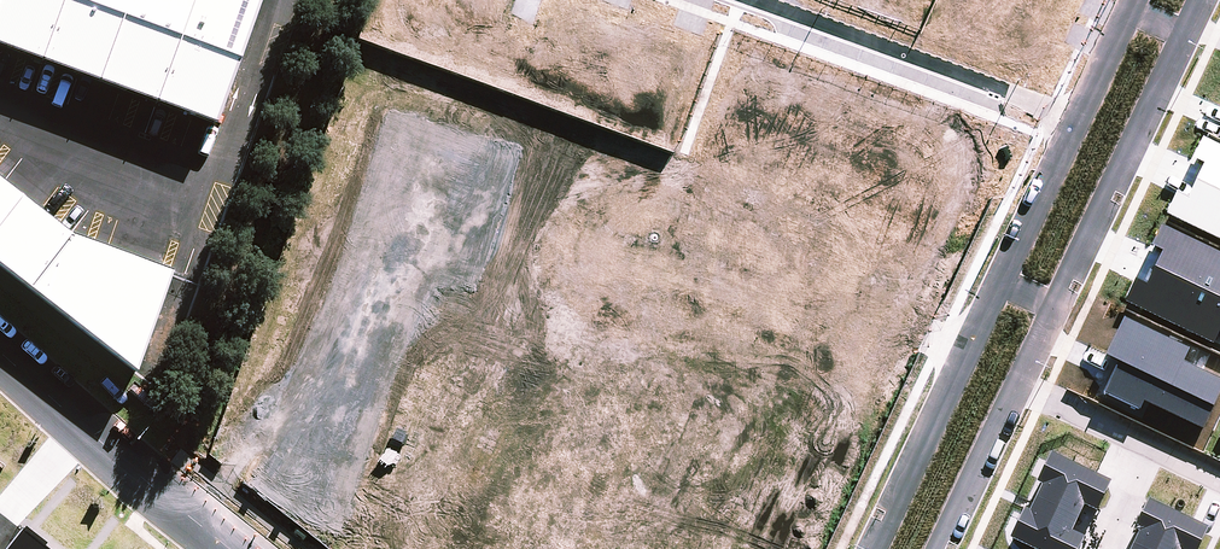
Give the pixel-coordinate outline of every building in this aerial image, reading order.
[(209,122),(255,0),(0,0),(0,45),(209,122)] [(1168,214),(1219,239),(1219,147),(1203,139),(1194,158),(1204,163),(1188,199),(1177,193),(1168,214)] [(0,168),(0,245),(138,353),(173,259),(67,222),(0,168)] [(1126,300),(1214,343),(1219,330),(1219,254),(1161,225),(1151,245),(1162,251),(1146,285),(1135,279),(1126,300)] [(26,520),(2,548),(63,548),(26,520)]
